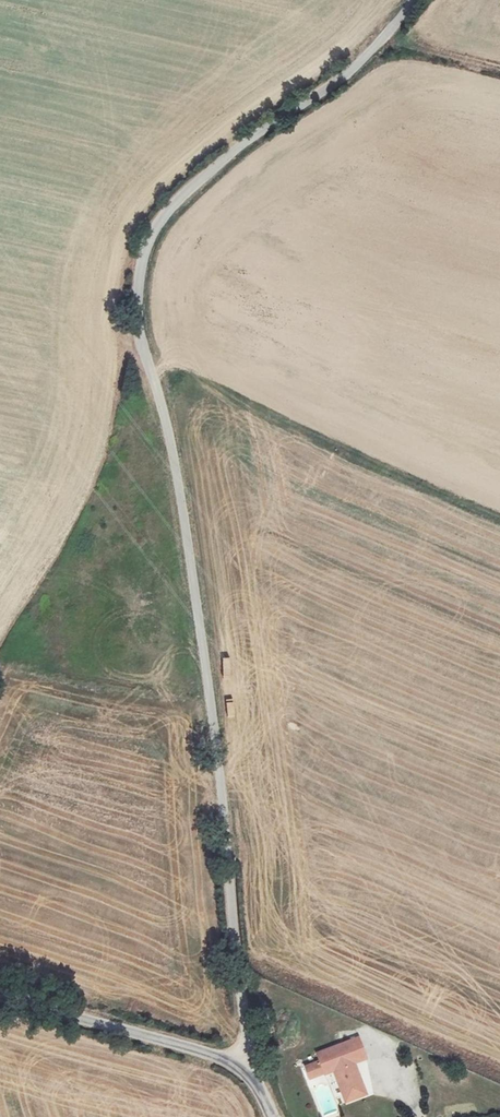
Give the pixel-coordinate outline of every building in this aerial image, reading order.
[(356,1039),(314,1052),(320,1072),(333,1068),(335,1076),(334,1081),(341,1101),(355,1096),(351,1084),(357,1082),(352,1069),(350,1069),(348,1063),(362,1059),(356,1039)] [(360,1094),(357,1082),(351,1084),(355,1096),(360,1094)]
